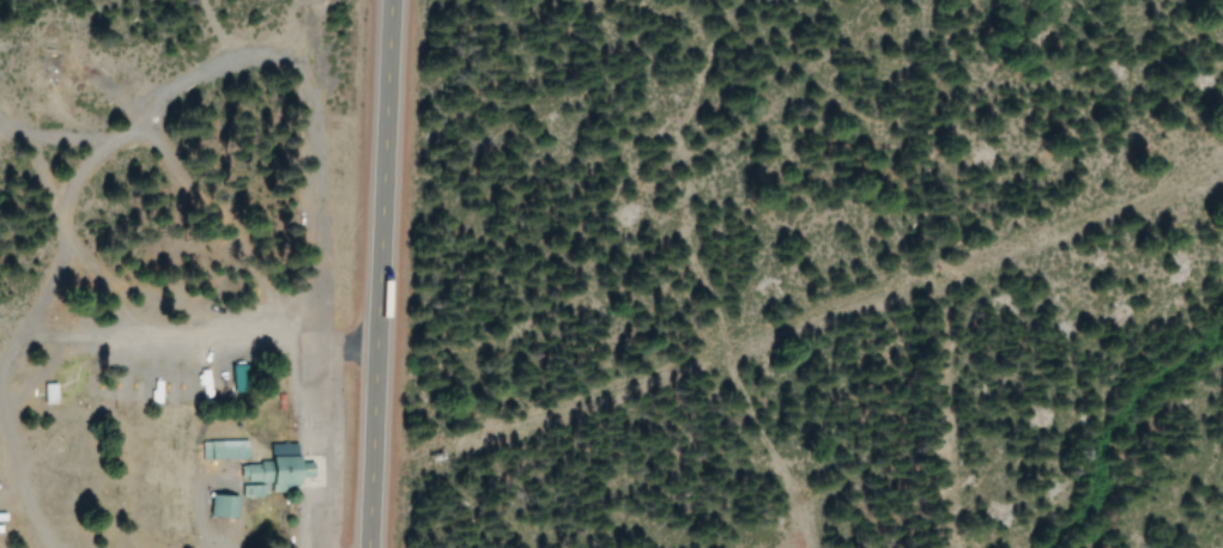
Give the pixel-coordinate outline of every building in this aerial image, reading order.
[(241,439),(200,439),(200,458),(241,458),(241,439)] [(289,443),(261,443),(261,464),(235,464),(235,483),(289,483),(289,476),(304,476),(304,462),(289,462),(289,443)] [(202,518),(231,518),(231,497),(202,497),(202,518)]
